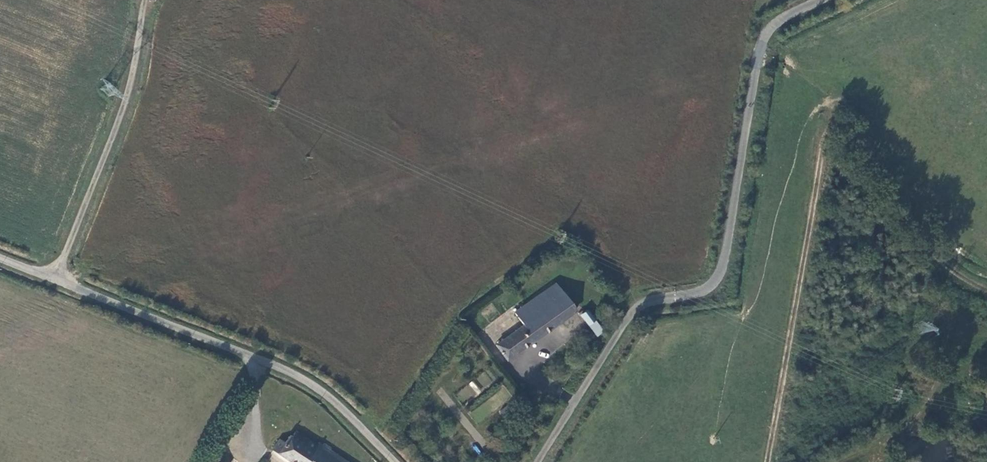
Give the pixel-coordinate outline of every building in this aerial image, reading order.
[(502,362),(572,312),(554,285),(511,314),(520,326),(492,346),(502,362)] [(583,328),(589,323),(582,313),(577,317),(583,328)] [(473,397),(481,393),(475,381),(467,385),(473,397)] [(272,452),(287,461),(344,461),(318,445),(316,448),(294,434),(291,440),(289,439),(285,446),(279,443),(272,452)]
